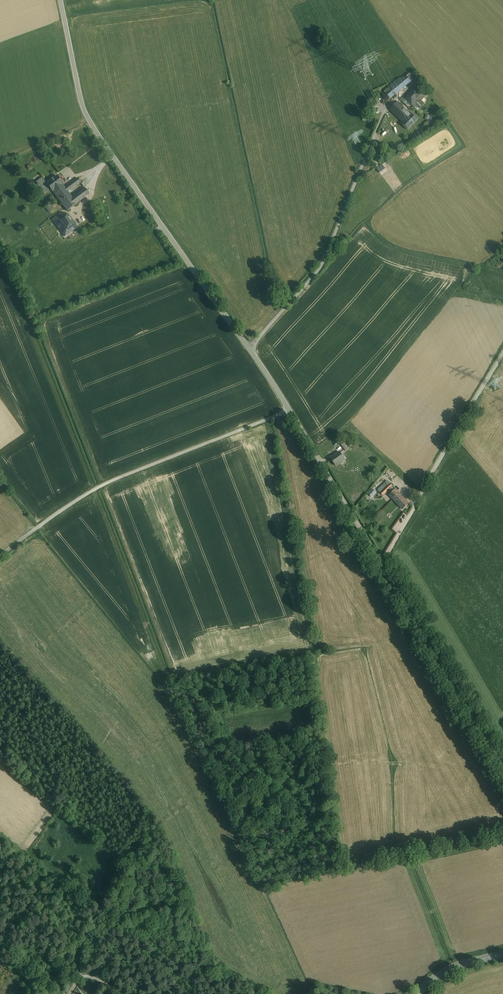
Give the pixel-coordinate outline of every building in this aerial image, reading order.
[(383,94),(388,101),(411,83),(406,76),(383,94)] [(417,86),(414,89),(421,96),(411,106),(417,112),(425,105),(422,102),(427,96),(417,86)] [(414,89),(404,99),(411,106),(421,96),(414,89)] [(417,120),(399,104),(391,114),(409,130),(417,120)] [(383,164),(377,168),(380,172),(386,168),(383,164)] [(63,184),(57,176),(47,183),(46,183),(50,189),(52,191),(53,191),(56,195),(55,195),(67,211),(89,194),(85,188),(73,197),(71,195),(68,191),(65,187),(65,188),(62,184),(63,184)] [(47,183),(42,178),(36,182),(44,194),(50,189),(46,183),(47,183)] [(78,178),(65,187),(68,191),(81,182),(78,178)] [(81,182),(68,191),(71,195),(83,186),(81,182)] [(83,186),(71,195),(73,197),(85,188),(83,186)] [(67,214),(63,211),(52,219),(65,236),(77,227),(67,214)] [(345,439),(340,442),(346,451),(351,447),(345,439)] [(330,457),(336,466),(346,458),(339,450),(330,457)] [(383,495),(393,485),(388,480),(378,489),(383,495)] [(371,487),(367,492),(372,497),(376,492),(371,487)] [(409,502),(395,488),(389,494),(403,508),(409,502)]
